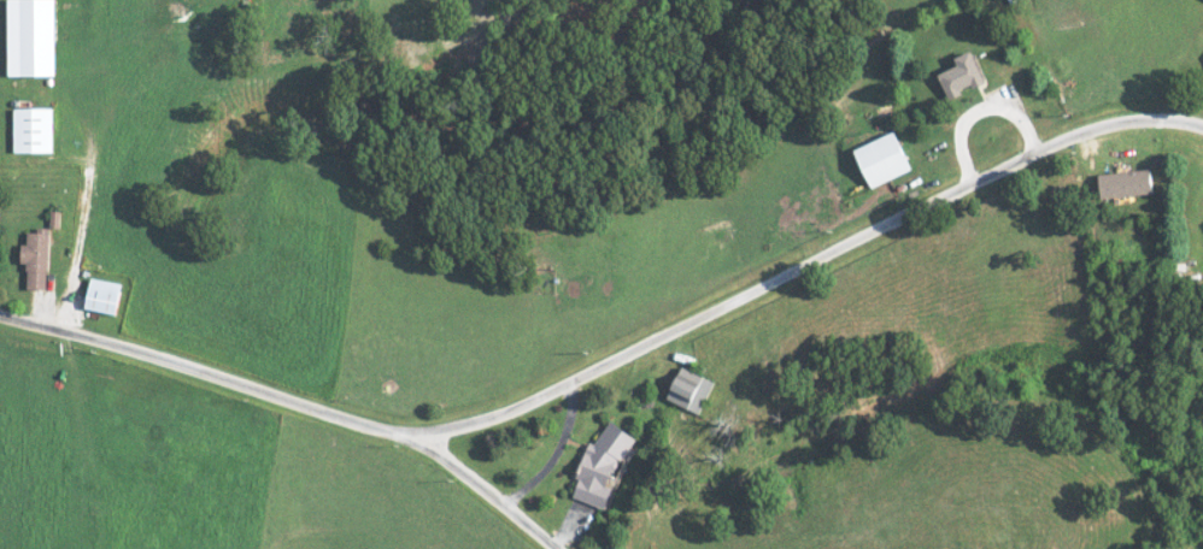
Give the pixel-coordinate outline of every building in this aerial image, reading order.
[(12,77),(61,76),(60,0),(11,0),(12,77)] [(961,65),(941,74),(952,100),(966,94),(965,92),(988,82),(975,51),(958,58),(961,65)] [(55,109),(16,109),(16,152),(55,153),(55,109)] [(857,150),(875,187),(915,169),(897,131),(857,150)] [(1156,196),(1155,171),(1101,173),(1102,198),(1156,196)] [(52,233),(30,232),(29,244),(24,244),(23,264),(30,265),(29,289),(50,290),(52,233)] [(122,314),(126,283),(94,278),(90,310),(122,314)] [(716,381),(682,366),(667,399),(700,414),(716,381)] [(575,497),(607,511),(620,480),(618,478),(637,433),(609,422),(599,445),(592,442),(577,478),(582,480),(575,497)]
